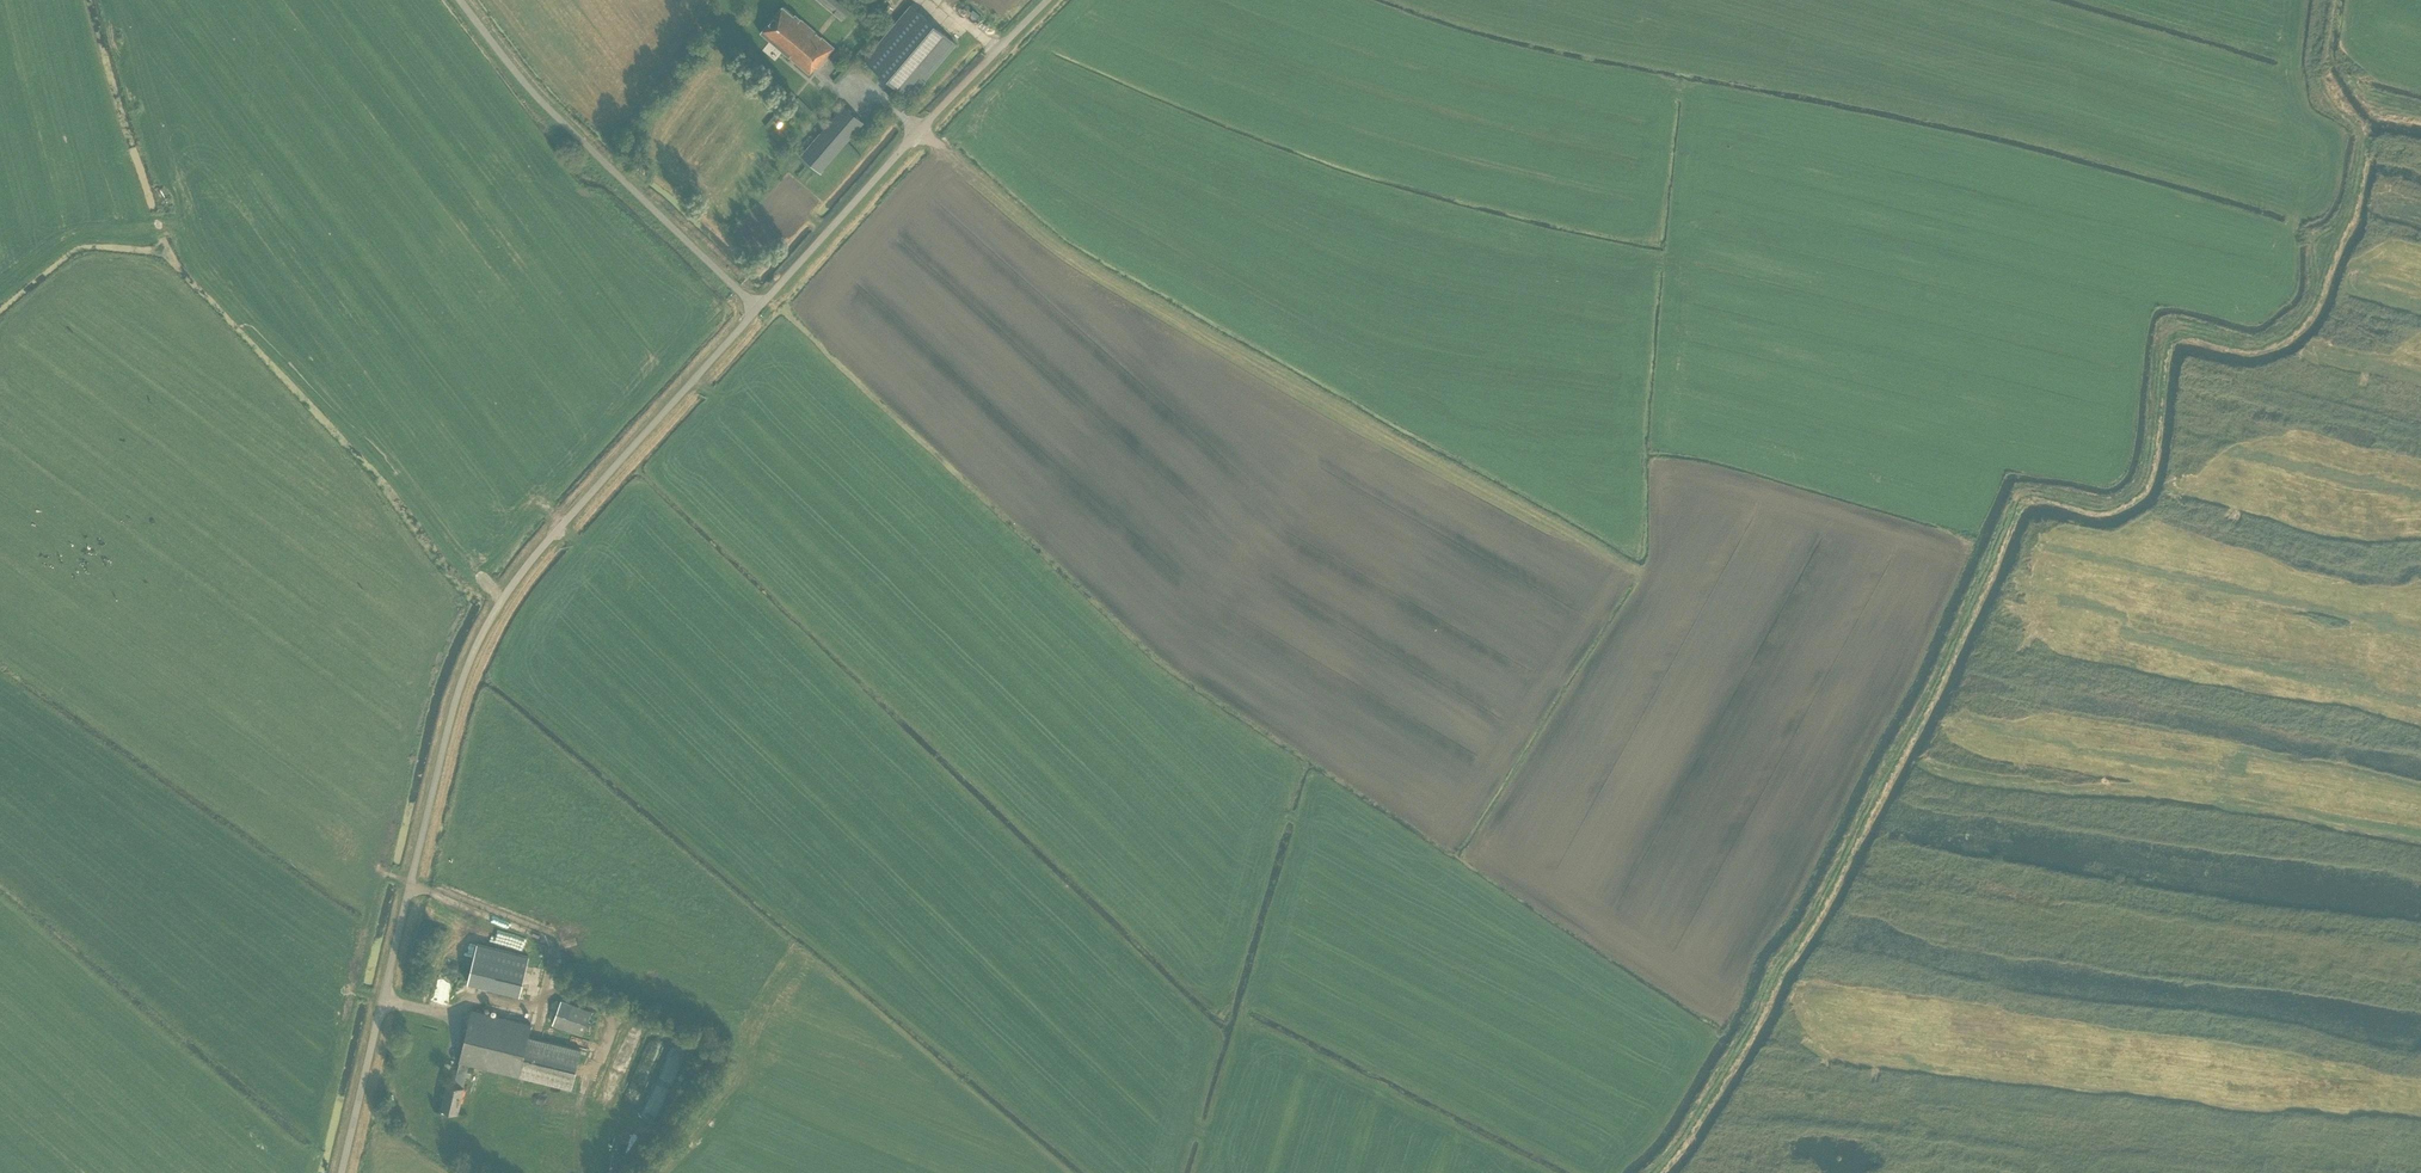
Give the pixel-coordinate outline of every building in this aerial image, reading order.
[(837,0),(820,0),(844,21),(852,12),(837,0)] [(910,99),(956,44),(911,5),(864,60),(910,99)] [(763,31),(770,36),(776,42),(774,44),(780,49),(780,48),(810,74),(816,66),(818,68),(834,48),(784,6),(763,31)] [(821,172),(864,122),(845,106),(802,155),(821,172)] [(481,945),(472,983),(523,996),(533,957),(481,945)] [(583,1035),(591,1011),(561,1000),(553,1025),(583,1035)] [(531,1025),(472,1010),(460,1062),(454,1085),(448,1084),(442,1109),(458,1113),(464,1088),(464,1087),(469,1064),(571,1089),(581,1050),(528,1037),(531,1025)]
